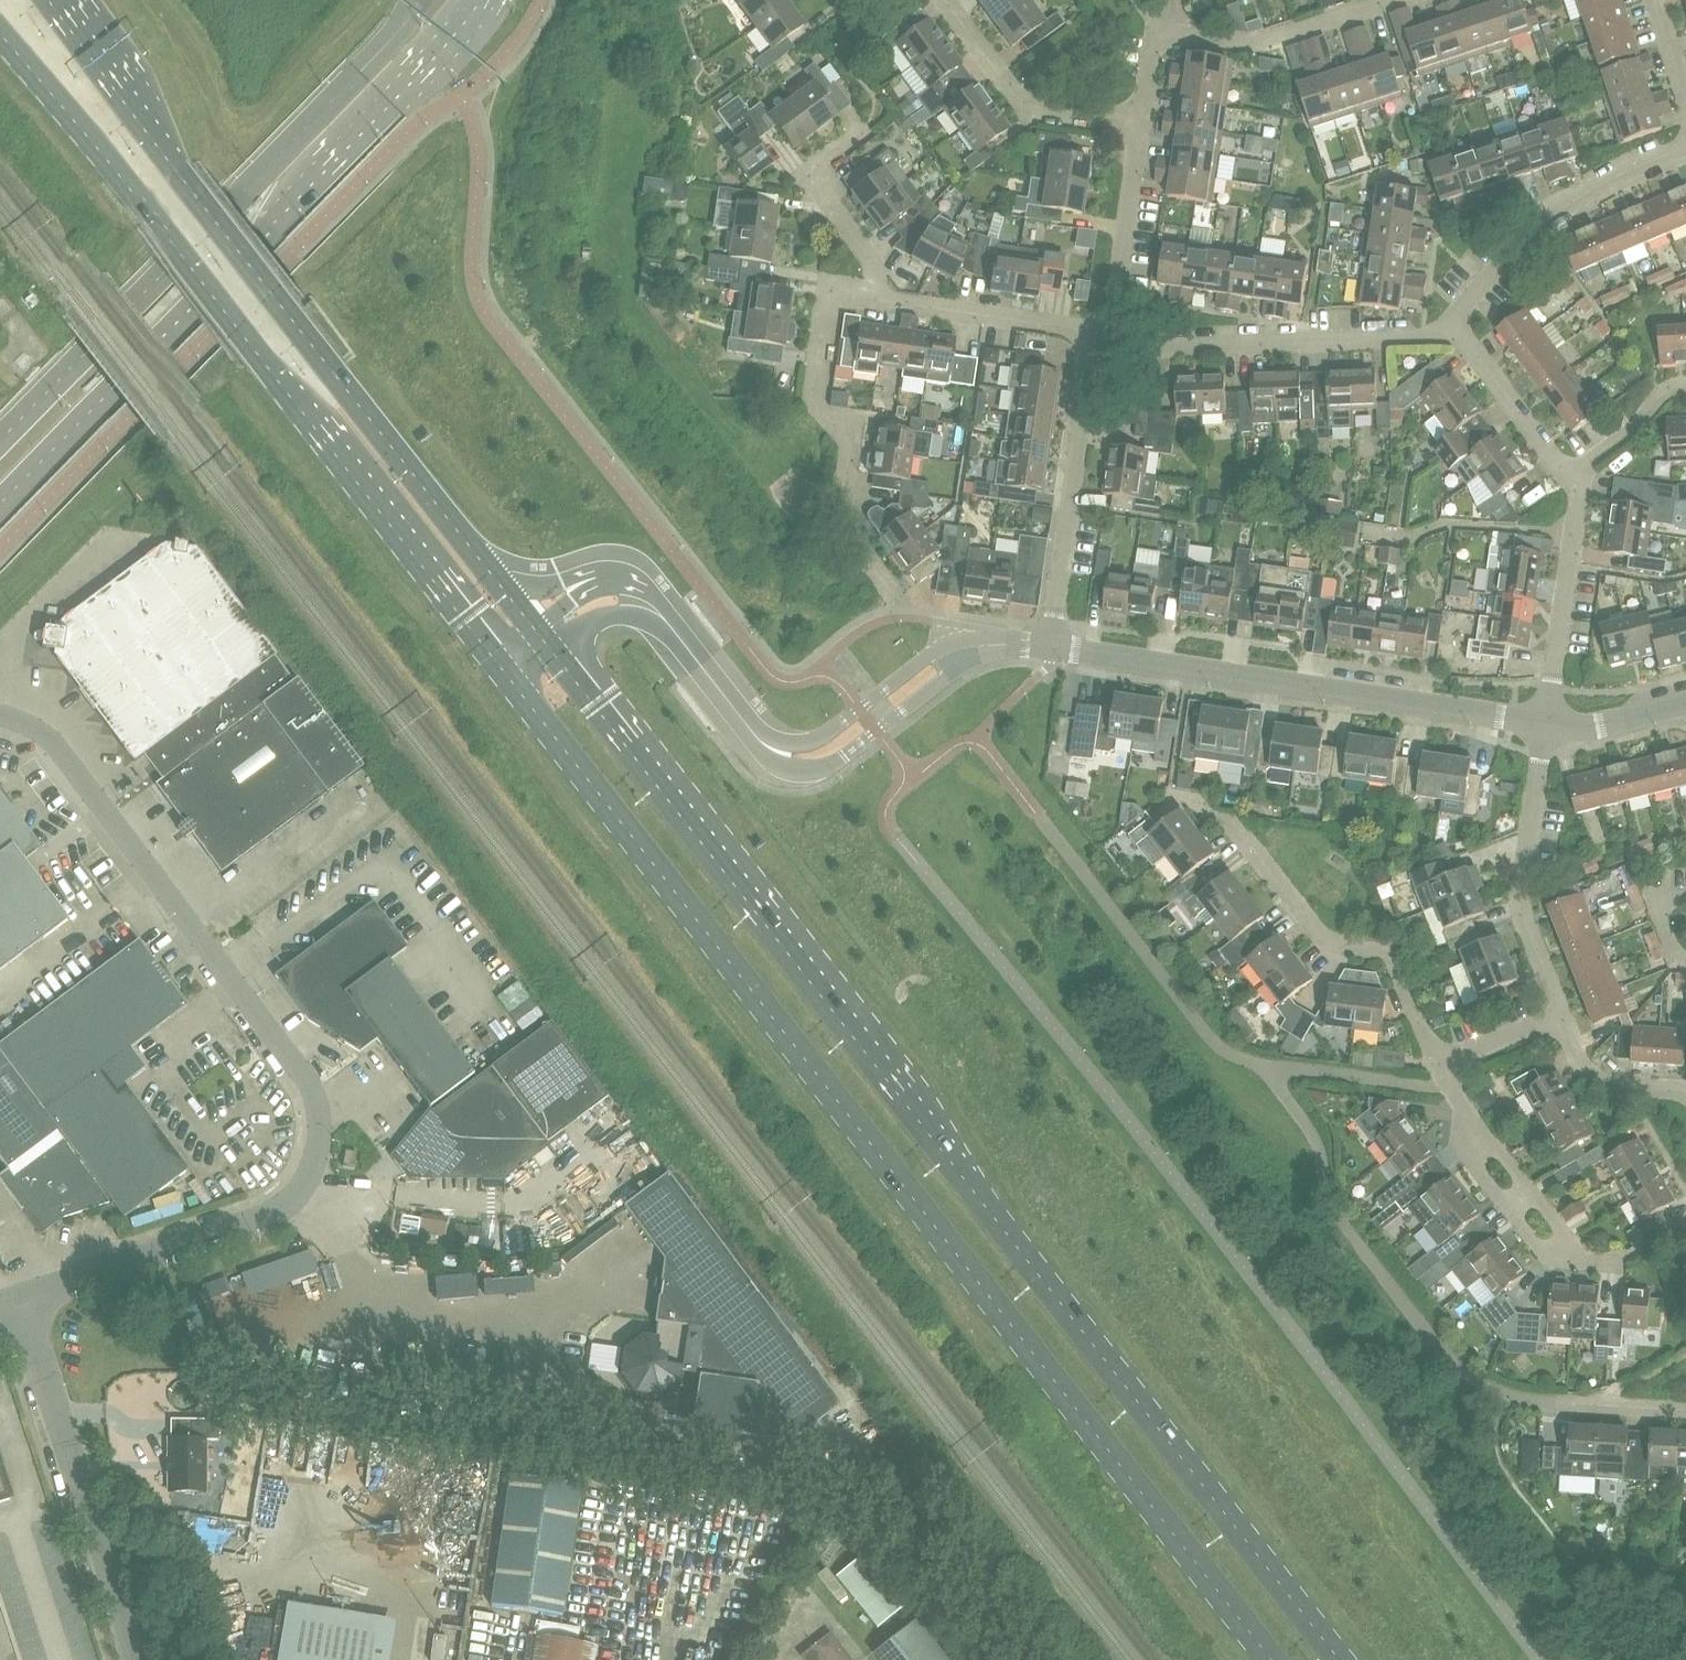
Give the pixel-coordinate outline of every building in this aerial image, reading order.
[(756,27),(787,4),(784,0),(746,0),(739,5),(756,27)] [(979,2),(995,24),(1027,0),(1026,0),(982,0),(979,2)] [(1035,28),(1043,39),(1064,23),(1056,12),(1043,22),(1027,0),(995,24),(1012,46),(1035,28)] [(1465,14),(1460,0),(1459,0),(1447,4),(1466,60),(1488,53),(1474,11),(1465,14)] [(1474,11),(1488,53),(1512,45),(1510,40),(1509,40),(1496,0),(1483,0),(1486,8),(1474,11)] [(1509,40),(1510,40),(1532,33),(1538,48),(1546,46),(1534,8),(1526,11),(1523,0),(1496,0),(1509,40)] [(1585,19),(1623,6),(1621,0),(1578,0),(1585,19)] [(794,48),(787,38),(803,26),(787,4),(756,27),(772,48),(754,62),(762,73),(794,48)] [(1441,22),(1429,26),(1443,68),(1466,60),(1447,4),(1436,8),(1441,22)] [(1585,19),(1592,43),(1631,30),(1623,6),(1585,19)] [(1260,19),(1246,24),(1250,34),(1264,29),(1260,19)] [(1539,21),(1543,32),(1551,29),(1547,19),(1539,21)] [(883,54),(895,45),(911,66),(944,41),(928,20),(905,37),(897,26),(875,43),(883,54)] [(1217,30),(1248,34),(1244,20),(1229,23),(1229,21),(1216,25),(1217,30)] [(1406,63),(1415,61),(1420,75),(1443,68),(1429,26),(1406,34),(1405,29),(1395,32),(1406,63)] [(1592,43),(1601,68),(1640,55),(1631,30),(1592,43)] [(911,66),(928,88),(915,97),(923,108),(945,91),(938,81),(961,64),(944,41),(911,66)] [(1401,57),(1391,59),(1390,56),(1378,60),(1373,44),(1361,49),(1379,105),(1403,97),(1397,79),(1407,76),(1401,57)] [(1354,67),(1343,71),(1356,112),(1379,105),(1361,49),(1349,52),(1354,67)] [(1638,57),(1639,60),(1598,74),(1605,98),(1647,84),(1643,73),(1655,70),(1649,53),(1638,57)] [(1190,54),(1188,66),(1172,64),(1171,75),(1229,84),(1233,60),(1190,54)] [(1343,71),(1333,74),(1328,59),(1316,63),(1334,119),(1356,112),(1343,71)] [(1277,60),(1278,71),(1288,70),(1284,61),(1277,60)] [(813,84),(791,100),(815,132),(837,115),(821,93),(831,86),(814,63),(804,71),(813,84)] [(1310,82),(1297,85),(1311,127),(1334,119),(1316,63),(1305,67),(1310,82)] [(1184,90),(1182,101),(1226,107),(1229,84),(1171,75),(1169,87),(1184,90)] [(943,108),(959,130),(992,106),(975,84),(952,101),(945,91),(923,108),(930,118),(943,108)] [(1605,98),(1613,120),(1670,102),(1666,90),(1650,95),(1647,84),(1605,98)] [(730,92),(717,102),(722,109),(735,99),(730,92)] [(771,164),(755,142),(765,134),(749,111),(738,97),(735,99),(722,109),(717,113),(737,141),(725,150),(749,181),(771,164)] [(791,100),(770,116),(760,103),(749,111),(765,134),(776,126),(793,148),(815,132),(791,100)] [(1182,101),(1181,113),(1165,111),(1163,122),(1222,131),(1226,107),(1182,101)] [(1621,144),(1662,130),(1658,119),(1674,113),(1670,102),(1613,120),(1621,144)] [(897,106),(907,119),(910,116),(902,103),(897,106)] [(962,161),(970,172),(993,155),(985,145),(1008,128),(992,106),(959,130),(975,152),(962,161)] [(916,128),(930,118),(923,108),(909,118),(916,128)] [(894,120),(901,131),(911,125),(903,114),(894,120)] [(1567,161),(1577,158),(1579,157),(1565,116),(1542,123),(1561,180),(1572,176),(1567,161)] [(1177,136),(1175,148),(1219,155),(1222,131),(1163,122),(1162,134),(1177,136)] [(1533,172),(1544,169),(1549,184),(1561,180),(1542,123),(1519,131),(1533,172)] [(1519,131),(1497,138),(1515,194),(1527,191),(1522,176),(1533,172),(1519,131)] [(1033,152),(1050,155),(1046,181),(1085,187),(1089,159),(1062,155),(1065,136),(1036,132),(1033,152)] [(1488,187),(1498,184),(1503,199),(1515,194),(1497,138),(1474,146),(1488,187)] [(1265,139),(1264,151),(1277,153),(1279,140),(1265,139)] [(1474,146),(1451,153),(1470,210),(1482,206),(1477,191),(1488,187),(1474,146)] [(1175,148),(1174,160),(1158,158),(1156,169),(1215,178),(1219,155),(1175,148)] [(865,167),(872,176),(850,193),(864,211),(896,188),(883,169),(895,160),(888,149),(865,167)] [(1428,161),(1441,202),(1453,198),(1458,214),(1470,210),(1451,153),(1428,161)] [(1168,197),(1211,204),(1215,178),(1156,169),(1154,182),(1170,184),(1168,197)] [(959,194),(954,172),(930,178),(935,200),(959,194)] [(1052,223),(1053,210),(1081,214),(1085,187),(1046,181),(1030,179),(1027,198),(1014,196),(1011,211),(1024,213),(1023,218),(1052,223)] [(673,183),(671,200),(681,201),(687,197),(689,185),(673,183)] [(1416,187),(1415,191),(1374,185),(1370,209),(1413,216),(1415,205),(1427,206),(1430,189),(1416,187)] [(716,201),(738,204),(734,230),(773,236),(777,209),(749,205),(751,192),(718,188),(716,201)] [(896,188),(864,211),(870,219),(866,222),(873,232),(877,229),(879,231),(900,216),(909,228),(931,204),(921,195),(911,207),(896,188)] [(1655,201),(1669,233),(1685,226),(1685,210),(1678,191),(1655,201)] [(1281,211),(1290,212),(1292,200),(1292,198),(1283,196),(1282,198),(1281,211)] [(1655,201),(1632,211),(1646,243),(1669,233),(1655,201)] [(906,255),(911,257),(910,258),(932,270),(949,238),(956,226),(938,216),(941,213),(931,204),(909,228),(910,229),(898,241),(910,247),(906,255)] [(989,205),(989,212),(1004,214),(1004,207),(989,205)] [(1370,209),(1367,233),(1426,242),(1427,230),(1411,227),(1413,216),(1370,209)] [(1632,211),(1609,220),(1622,253),(1646,243),(1632,211)] [(1290,213),(1289,224),(1301,225),(1302,215),(1290,213)] [(1609,220),(1586,230),(1604,273),(1603,269),(1606,268),(1604,261),(1622,253),(1609,220)] [(734,230),(730,257),(708,254),(708,261),(699,260),(698,266),(744,272),(745,260),(769,263),(773,236),(734,230)] [(1575,273),(1576,273),(1595,265),(1599,275),(1604,273),(1586,230),(1561,240),(1575,273)] [(1093,251),(1096,232),(1085,231),(1083,250),(1093,251)] [(1367,233),(1364,256),(1406,263),(1408,252),(1424,254),(1426,242),(1367,233)] [(965,257),(978,264),(986,237),(973,234),(968,249),(949,238),(932,270),(953,280),(965,257)] [(989,291),(1013,295),(1018,260),(1005,258),(1006,251),(997,249),(999,241),(986,237),(978,264),(992,266),(989,291)] [(1060,285),(1064,253),(1067,254),(1069,243),(1052,241),(1051,252),(1042,250),(1040,263),(1018,260),(1013,295),(1036,298),(1038,282),(1060,285)] [(1170,286),(1168,302),(1181,303),(1189,245),(1165,241),(1163,252),(1153,250),(1149,276),(1159,278),(1159,284),(1170,286)] [(1193,305),(1196,290),(1206,291),(1213,248),(1189,245),(1181,303),(1193,305)] [(1218,293),(1216,308),(1228,310),(1236,252),(1213,248),(1206,291),(1218,293)] [(1240,312),(1242,297),(1254,298),(1260,255),(1236,252),(1228,310),(1240,312)] [(1265,300),(1263,315),(1275,317),(1283,259),(1260,255),(1254,298),(1265,300)] [(1427,278),(1405,274),(1406,263),(1364,256),(1360,280),(1425,290),(1427,278)] [(1287,319),(1289,304),(1302,305),(1308,262),(1283,259),(1275,317),(1287,319)] [(742,286),(744,272),(698,266),(698,272),(706,273),(705,280),(742,286)] [(1671,268),(1658,273),(1662,283),(1675,277),(1671,268)] [(1650,288),(1662,283),(1658,273),(1646,278),(1650,288)] [(1570,293),(1578,287),(1570,276),(1562,282),(1570,293)] [(1399,311),(1401,299),(1424,302),(1425,290),(1360,280),(1356,305),(1367,307),(1399,311)] [(1670,298),(1683,293),(1679,283),(1666,289),(1670,298)] [(752,287),(748,314),(787,320),(791,292),(752,287)] [(1625,287),(1612,293),(1616,302),(1629,296),(1625,287)] [(1612,293),(1601,298),(1605,307),(1616,302),(1612,293)] [(1594,308),(1586,297),(1578,303),(1586,314),(1594,308)] [(1498,330),(1513,351),(1541,330),(1526,309),(1498,330)] [(783,347),(784,342),(789,342),(793,339),(795,326),(792,322),(787,321),(787,320),(748,314),(744,340),(728,338),(726,352),(754,356),(756,343),(783,347)] [(897,329),(883,327),(878,365),(901,369),(908,318),(899,316),(897,329)] [(901,369),(902,369),(901,378),(923,381),(930,334),(914,332),(916,319),(908,318),(901,369)] [(1604,337),(1612,331),(1613,330),(1605,319),(1595,326),(1604,337)] [(843,339),(839,367),(852,369),(852,373),(876,376),(877,365),(878,365),(883,327),(859,324),(857,341),(843,339)] [(1685,363),(1685,345),(1685,328),(1659,330),(1661,365),(1685,363)] [(1513,351),(1528,371),(1556,350),(1541,330),(1513,351)] [(955,338),(930,334),(923,381),(948,385),(949,383),(973,386),(977,358),(953,355),(955,338)] [(1017,348),(1024,350),(1026,338),(1019,336),(1017,348)] [(1607,350),(1614,360),(1623,353),(1615,345),(1607,350)] [(1528,371),(1543,391),(1571,371),(1556,350),(1528,371)] [(1021,367),(1017,392),(1055,398),(1059,373),(1042,370),(1043,357),(1016,353),(1014,366),(1021,367)] [(1630,359),(1616,370),(1627,387),(1642,375),(1630,359)] [(1390,430),(1391,430),(1390,410),(1390,402),(1377,403),(1376,370),(1351,371),(1353,409),(1376,408),(1377,430),(1382,430),(1390,430)] [(1330,438),(1329,429),(1353,428),(1352,409),(1353,409),(1351,371),(1327,372),(1328,403),(1315,404),(1315,418),(1316,439),(1330,438)] [(1543,391),(1558,411),(1586,391),(1571,371),(1543,391)] [(1314,390),(1301,390),(1300,372),(1275,373),(1278,422),(1302,421),(1302,418),(1315,418),(1315,404),(1314,390)] [(1252,392),(1237,392),(1238,420),(1239,420),(1240,432),(1254,432),(1254,423),(1278,422),(1275,373),(1251,374),(1252,392)] [(1414,376),(1390,394),(1390,402),(1390,410),(1405,409),(1421,396),(1436,416),(1467,393),(1453,373),(1427,393),(1414,376)] [(1237,392),(1226,392),(1225,375),(1199,376),(1201,414),(1226,414),(1226,421),(1238,420),(1237,392)] [(1177,411),(1148,413),(1147,424),(1159,428),(1160,440),(1174,442),(1177,415),(1201,414),(1199,376),(1175,377),(1177,411)] [(1602,412),(1602,411),(1586,391),(1558,411),(1574,433),(1602,412)] [(1017,392),(1014,415),(1052,421),(1055,398),(1017,392)] [(972,394),(962,393),(960,408),(970,409),(972,394)] [(977,393),(975,409),(983,410),(985,394),(977,393)] [(1482,413),(1467,393),(1436,416),(1426,424),(1440,443),(1433,447),(1441,459),(1464,442),(1456,432),(1482,413)] [(921,404),(920,418),(937,421),(939,406),(921,404)] [(897,407),(896,415),(904,416),(905,408),(897,407)] [(975,409),(972,425),(981,426),(983,410),(975,409)] [(1014,415),(1010,439),(1048,444),(1052,421),(1014,415)] [(910,417),(908,431),(877,426),(874,449),(912,455),(915,432),(936,435),(937,428),(946,430),(947,423),(910,417)] [(1685,460),(1685,418),(1668,419),(1670,461),(1685,460)] [(435,422),(420,421),(419,436),(434,436),(435,422)] [(1145,438),(1143,450),(1111,445),(1107,469),(1145,475),(1148,451),(1172,455),(1172,454),(1174,442),(1160,440),(1159,428),(1147,424),(1136,423),(1134,436),(1145,438)] [(1467,485),(1480,476),(1512,453),(1497,434),(1472,453),(1464,442),(1441,459),(1449,470),(1453,467),(1467,485)] [(998,455),(1007,460),(1007,462),(1045,468),(1048,444),(1010,439),(1010,441),(1000,441),(998,455)] [(979,442),(970,441),(968,457),(976,458),(979,442)] [(1174,442),(1172,454),(1179,455),(1180,449),(1174,442)] [(939,484),(908,480),(912,455),(874,449),(873,453),(869,453),(866,455),(865,467),(867,470),(871,470),(870,475),(901,479),(898,492),(927,497),(937,498),(939,484)] [(1509,502),(1501,492),(1526,473),(1512,453),(1480,476),(1495,496),(1479,507),(1488,518),(1509,502)] [(919,454),(919,469),(935,470),(935,455),(919,454)] [(972,495),(1022,503),(1024,490),(1041,492),(1045,468),(1007,462),(998,461),(994,485),(974,482),(974,484),(965,483),(963,493),(972,494),(972,495)] [(1162,502),(1153,501),(1156,477),(1145,475),(1107,469),(1104,493),(1113,495),(1111,508),(1161,516),(1162,502)] [(1645,495),(1645,496),(1676,500),(1678,487),(1640,481),(1638,494),(1645,495)] [(1226,497),(1229,498),(1234,497),(1235,490),(1230,486),(1224,489),(1223,495),(1226,497)] [(1280,486),(1280,504),(1299,504),(1299,487),(1280,486)] [(878,534),(893,554),(924,531),(909,511),(913,508),(925,509),(927,497),(898,492),(896,505),(890,505),(882,510),(881,508),(880,509),(878,507),(874,507),(871,508),(869,510),(867,512),(866,515),(868,518),(867,519),(878,534)] [(1236,495),(1236,504),(1252,506),(1253,496),(1236,495)] [(1611,504),(1607,528),(1649,534),(1651,522),(1673,525),(1676,500),(1645,496),(1643,508),(1611,504)] [(1196,515),(1216,519),(1219,502),(1199,498),(1196,515)] [(1313,511),(1341,515),(1342,503),(1315,499),(1313,511)] [(1224,504),(1223,514),(1232,515),(1234,507),(1224,504)] [(1050,509),(1032,506),(1030,520),(1048,523),(1050,509)] [(1262,513),(1260,521),(1275,523),(1275,515),(1262,513)] [(1375,513),(1374,521),(1384,523),(1385,515),(1375,513)] [(971,529),(957,527),(956,538),(951,570),(964,572),(960,599),(985,603),(992,553),(968,550),(971,529)] [(1176,536),(1176,539),(1186,540),(1187,529),(1177,528),(1176,536)] [(1646,558),(1649,534),(1607,528),(1604,552),(1646,558)] [(916,584),(938,568),(951,570),(956,538),(942,536),(940,552),(924,531),(893,554),(916,584)] [(1334,543),(1341,544),(1341,547),(1354,548),(1356,534),(1342,532),(1342,533),(1335,532),(1334,543)] [(1542,553),(1522,550),(1523,537),(1499,534),(1497,546),(1491,545),(1487,569),(1538,577),(1542,553)] [(1041,579),(1046,541),(1047,539),(1018,535),(1016,556),(992,553),(985,603),(1009,606),(1013,575),(1041,579)] [(45,627),(41,648),(54,650),(53,654),(80,689),(96,711),(134,761),(137,759),(144,754),(162,779),(261,706),(295,680),(276,654),(196,548),(187,546),(188,542),(174,539),(174,544),(166,543),(57,624),(56,629),(45,627)] [(1179,614),(1204,618),(1211,567),(1187,564),(1188,555),(1190,540),(1186,540),(1176,539),(1174,553),(1173,561),(1174,561),(1171,580),(1172,580),(1171,581),(1184,582),(1179,614)] [(1232,590),(1245,592),(1246,592),(1250,564),(1251,550),(1238,548),(1234,571),(1211,567),(1204,618),(1228,621),(1232,590)] [(1391,549),(1382,548),(1380,564),(1388,565),(1391,549)] [(1399,550),(1391,549),(1388,565),(1396,566),(1399,550)] [(1094,578),(1095,579),(1108,580),(1103,612),(1128,615),(1136,565),(1135,565),(1133,577),(1109,573),(1112,552),(1099,550),(1094,578)] [(1667,560),(1658,559),(1655,573),(1665,574),(1667,560)] [(1156,587),(1169,589),(1170,589),(1171,581),(1172,580),(1171,580),(1174,561),(1173,561),(1160,560),(1159,568),(1136,565),(1128,615),(1152,619),(1156,587)] [(1254,625),(1279,629),(1287,570),(1263,566),(1250,564),(1246,592),(1259,594),(1254,625)] [(1535,601),(1538,577),(1487,569),(1487,570),(1490,571),(1486,594),(1498,596),(1535,601)] [(1311,573),(1287,570),(1279,629),(1303,632),(1307,601),(1320,603),(1324,579),(1325,575),(1311,573)] [(1617,577),(1606,576),(1604,585),(1615,586),(1617,577)] [(1628,579),(1617,577),(1615,586),(1627,588),(1628,579)] [(1328,645),(1351,648),(1357,610),(1334,607),(1335,600),(1331,599),(1334,580),(1324,579),(1320,603),(1316,627),(1330,629),(1328,645)] [(1452,580),(1451,589),(1467,591),(1468,582),(1452,580)] [(1664,585),(1653,582),(1656,596),(1666,594),(1664,585)] [(1665,585),(1664,585),(1666,594),(1678,591),(1676,582),(1665,585)] [(1451,589),(1450,597),(1467,599),(1467,591),(1451,589)] [(1498,596),(1495,620),(1531,625),(1535,601),(1498,596)] [(1351,648),(1375,652),(1381,614),(1357,610),(1351,648)] [(1610,616),(1612,623),(1600,626),(1610,665),(1634,659),(1624,620),(1622,613),(1610,616)] [(1375,652),(1400,655),(1405,617),(1381,614),(1375,652)] [(1426,642),(1438,644),(1439,644),(1443,616),(1430,614),(1429,621),(1405,617),(1400,655),(1423,659),(1426,642)] [(1648,614),(1624,620),(1634,659),(1656,654),(1657,653),(1651,630),(1652,630),(1648,614)] [(1528,648),(1531,625),(1495,620),(1480,617),(1477,640),(1470,639),(1467,658),(1480,660),(1481,655),(1508,660),(1510,645),(1528,648)] [(1674,624),(1684,663),(1685,663),(1685,621),(1674,624)] [(1674,624),(1652,630),(1651,630),(1657,653),(1656,654),(1660,669),(1684,663),(1674,624)] [(162,779),(155,784),(171,806),(184,824),(177,828),(185,838),(193,834),(221,872),(327,793),(363,767),(297,678),(295,680),(261,706),(162,779)] [(1101,708),(1097,735),(1095,750),(1110,752),(1114,750),(1115,738),(1133,741),(1134,741),(1140,699),(1116,696),(1114,709),(1101,708)] [(1172,736),(1159,734),(1164,703),(1140,699),(1134,741),(1133,741),(1132,750),(1155,754),(1155,761),(1169,763),(1172,736)] [(1095,750),(1097,735),(1101,708),(1078,704),(1071,757),(1094,760),(1095,750)] [(1193,752),(1198,749),(1222,753),(1228,712),(1203,709),(1201,722),(1187,720),(1182,751),(1193,752)] [(1246,767),(1256,769),(1257,769),(1261,742),(1262,736),(1248,734),(1251,716),(1228,712),(1222,753),(1244,756),(1248,761),(1246,767)] [(1272,767),(1294,770),(1300,730),(1276,726),(1274,744),(1261,742),(1257,769),(1266,770),(1272,767)] [(1335,753),(1321,751),(1324,733),(1300,730),(1294,770),(1318,774),(1320,778),(1331,780),(1335,753)] [(1341,781),(1344,778),(1369,782),(1375,741),(1350,737),(1348,755),(1335,753),(1331,780),(1341,781)] [(1394,796),(1404,797),(1408,770),(1409,764),(1395,762),(1398,744),(1375,741),(1369,782),(1391,785),(1395,789),(1394,796)] [(1666,754),(1675,789),(1685,786),(1685,749),(1666,754)] [(1666,754),(1642,760),(1651,795),(1675,789),(1666,754)] [(1418,796),(1441,799),(1447,758),(1424,755),(1421,773),(1408,770),(1404,797),(1413,799),(1418,796)] [(1482,782),(1469,780),(1471,762),(1447,758),(1441,799),(1465,803),(1463,815),(1477,817),(1482,782)] [(1642,760),(1618,767),(1626,801),(1651,795),(1642,760)] [(1618,767),(1593,773),(1602,807),(1626,801),(1618,767)] [(1568,779),(1576,814),(1602,807),(1593,773),(1568,779)] [(1067,781),(1066,796),(1075,797),(1077,783),(1067,781)] [(1090,785),(1077,783),(1075,797),(1089,799),(1090,785)] [(1122,802),(1119,824),(1125,827),(1146,811),(1139,803),(1122,802)] [(20,955),(68,919),(46,890),(21,858),(34,848),(0,803),(0,970),(20,955)] [(1153,867),(1167,856),(1197,833),(1180,811),(1159,827),(1151,817),(1129,834),(1136,845),(1153,867)] [(1167,856),(1183,878),(1170,888),(1172,891),(1165,897),(1171,903),(1178,898),(1200,881),(1192,871),(1214,854),(1197,833),(1167,856)] [(1685,847),(1685,837),(1675,840),(1677,849),(1685,847)] [(1653,849),(1650,840),(1637,845),(1641,854),(1653,849)] [(1628,859),(1641,854),(1637,845),(1625,850),(1628,859)] [(1373,859),(1377,877),(1391,874),(1388,856),(1373,859)] [(1584,866),(1587,875),(1600,871),(1596,861),(1584,866)] [(1475,866),(1450,875),(1444,862),(1411,875),(1416,889),(1424,912),(1484,888),(1475,866)] [(1178,898),(1186,909),(1194,920),(1199,916),(1207,926),(1246,896),(1229,874),(1208,890),(1200,881),(1178,898)] [(1636,886),(1627,889),(1632,902),(1641,898),(1636,886)] [(1484,913),(1476,891),(1484,888),(1424,912),(1438,946),(1447,942),(1447,943),(1473,933),(1468,920),(1484,913)] [(1549,907),(1558,932),(1591,919),(1581,894),(1549,907)] [(1219,951),(1227,961),(1250,943),(1242,933),(1263,917),(1246,896),(1207,926),(1207,927),(1216,920),(1233,940),(1219,951)] [(1646,910),(1641,898),(1632,902),(1637,914),(1646,910)] [(429,1108),(474,1074),(389,960),(407,947),(373,902),(284,968),(274,975),(308,1020),(359,1052),(377,1039),(429,1108)] [(1558,932),(1567,955),(1600,942),(1591,919),(1558,932)] [(1462,951),(1466,963),(1450,969),(1454,980),(1509,958),(1500,936),(1484,943),(1480,935),(1474,936),(1473,933),(1447,943),(1451,952),(1457,950),(1462,951)] [(1655,934),(1646,937),(1651,950),(1660,946),(1655,934)] [(1249,961),(1265,982),(1295,958),(1278,937),(1258,953),(1250,943),(1227,961),(1228,961),(1218,970),(1223,977),(1233,969),(1235,971),(1249,961)] [(124,1218),(188,1169),(125,1084),(146,1068),(130,1047),(187,1005),(138,940),(0,1044),(0,1053),(124,1218)] [(1567,955),(1576,978),(1609,965),(1600,942),(1567,955)] [(1665,958),(1660,946),(1651,950),(1656,962),(1665,958)] [(1208,956),(1217,968),(1226,961),(1217,949),(1208,956)] [(1265,982),(1281,1003),(1276,1007),(1285,1020),(1280,1028),(1292,1035),(1306,1011),(1297,1005),(1291,996),(1312,980),(1295,958),(1265,982)] [(1481,1011),(1506,1001),(1501,987),(1518,981),(1509,958),(1454,980),(1458,991),(1464,1005),(1477,1000),(1478,1002),(1469,1005),(1473,1014),(1481,1011)] [(1576,978),(1586,1001),(1618,988),(1609,965),(1576,978)] [(1327,1025),(1355,1029),(1362,973),(1346,971),(1336,988),(1332,987),(1327,1025)] [(1386,994),(1382,993),(1376,975),(1362,973),(1355,1029),(1381,1032),(1386,994)] [(1677,975),(1677,985),(1685,986),(1685,976),(1677,975)] [(1629,1013),(1628,1013),(1618,988),(1586,1001),(1595,1026),(1619,1016),(1622,1024),(1632,1020),(1629,1013)] [(1292,1035),(1293,1035),(1303,1042),(1317,1017),(1306,1011),(1292,1035)] [(1619,1059),(1632,1060),(1632,1062),(1658,1064),(1660,1029),(1634,1027),(1632,1020),(1622,1024),(1625,1030),(1621,1030),(1619,1059)] [(607,1097),(551,1022),(431,1112),(395,1156),(406,1170),(409,1175),(503,1175),(607,1097)] [(1240,1031),(1246,1039),(1256,1032),(1250,1024),(1240,1031)] [(1684,1066),(1685,1031),(1660,1029),(1658,1064),(1684,1066)] [(1379,1049),(1376,1066),(1404,1070),(1406,1053),(1379,1049)] [(57,1132),(0,1056),(0,1159),(7,1169),(2,1172),(0,1174),(0,1180),(21,1209),(26,1205),(37,1219),(41,1224),(108,1202),(57,1132)] [(1517,1094),(1524,1091),(1537,1112),(1570,1093),(1558,1071),(1542,1080),(1536,1069),(1511,1083),(1517,1094)] [(1474,1098),(1482,1111),(1494,1106),(1495,1101),(1488,1090),(1474,1098)] [(1537,1112),(1548,1132),(1582,1113),(1570,1093),(1537,1112)] [(1548,1132),(1561,1153),(1554,1157),(1562,1168),(1577,1160),(1576,1159),(1586,1154),(1579,1143),(1595,1134),(1582,1113),(1548,1132)] [(1375,1140),(1390,1160),(1421,1136),(1406,1116),(1375,1140)] [(1390,1160),(1404,1178),(1376,1200),(1385,1210),(1396,1202),(1395,1201),(1417,1184),(1410,1174),(1435,1155),(1421,1136),(1390,1160)] [(1605,1159),(1616,1179),(1650,1159),(1638,1139),(1607,1157),(1601,1146),(1586,1154),(1576,1159),(1577,1160),(1583,1171),(1605,1159)] [(357,1152),(345,1150),(342,1166),(354,1168),(357,1152)] [(1616,1179),(1629,1200),(1662,1181),(1650,1159),(1616,1179)] [(628,1352),(625,1373),(637,1389),(657,1391),(673,1380),(675,1371),(695,1374),(698,1375),(691,1427),(788,1443),(796,1436),(840,1404),(819,1377),(789,1336),(667,1173),(623,1206),(664,1260),(663,1261),(655,1322),(653,1342),(644,1341),(628,1352)] [(1420,1199),(1435,1219),(1466,1194),(1452,1175),(1426,1195),(1417,1184),(1395,1201),(1396,1202),(1404,1213),(1420,1199)] [(1667,1222),(1660,1211),(1675,1202),(1662,1181),(1629,1200),(1641,1221),(1635,1224),(1637,1227),(1642,1236),(1667,1222)] [(1425,1226),(1440,1245),(1433,1250),(1441,1260),(1463,1243),(1456,1234),(1481,1214),(1466,1194),(1435,1219),(1425,1226)] [(1582,1200),(1574,1205),(1561,1212),(1566,1223),(1588,1211),(1582,1200)] [(1372,1220),(1380,1231),(1389,1224),(1380,1214),(1372,1220)] [(1637,1227),(1627,1232),(1635,1246),(1644,1240),(1642,1236),(1637,1227)] [(1467,1259),(1481,1278),(1513,1254),(1498,1235),(1472,1254),(1463,1243),(1441,1260),(1450,1272),(1467,1259)] [(1481,1278),(1496,1297),(1479,1309),(1502,1340),(1518,1312),(1502,1293),(1527,1273),(1513,1254),(1481,1278)] [(1408,1269),(1417,1281),(1419,1279),(1428,1272),(1419,1261),(1408,1269)] [(1428,1272),(1419,1279),(1427,1290),(1438,1282),(1429,1271),(1428,1272)] [(1551,1284),(1549,1315),(1518,1313),(1518,1312),(1502,1340),(1547,1343),(1547,1336),(1572,1338),(1576,1285),(1551,1284)] [(1600,1287),(1576,1285),(1572,1338),(1595,1340),(1595,1347),(1609,1348),(1611,1319),(1597,1318),(1600,1287)] [(1626,1289),(1623,1320),(1611,1319),(1609,1348),(1622,1349),(1623,1327),(1648,1329),(1651,1291),(1626,1289)] [(1570,1379),(1570,1389),(1580,1390),(1580,1383),(1577,1379),(1570,1379)] [(206,1438),(219,1438),(219,1418),(170,1418),(170,1438),(169,1438),(169,1458),(167,1458),(167,1470),(169,1470),(169,1490),(206,1490),(206,1438)] [(1571,1426),(1570,1448),(1556,1447),(1555,1475),(1579,1477),(1596,1478),(1599,1428),(1571,1426)] [(1627,1430),(1599,1428),(1596,1478),(1625,1479),(1625,1480),(1636,1481),(1638,1452),(1626,1452),(1627,1430)] [(1653,1431),(1652,1433),(1640,1432),(1638,1452),(1636,1481),(1677,1483),(1680,1433),(1653,1431)] [(1680,1433),(1677,1483),(1677,1486),(1685,1486),(1685,1433),(1680,1433)] [(1523,1440),(1521,1473),(1533,1473),(1535,1440),(1523,1440)] [(9,1498),(0,1471),(0,1501),(9,1498)] [(581,1485),(521,1476),(509,1475),(497,1552),(495,1564),(489,1605),(498,1607),(562,1616),(581,1485)] [(1581,1541),(1580,1556),(1591,1557),(1592,1541),(1581,1541)] [(838,1570),(882,1620),(897,1607),(853,1557),(838,1570)] [(577,1641),(580,1627),(535,1620),(529,1659),(596,1659),(599,1645),(577,1641)] [(914,1620),(873,1653),(878,1659),(946,1659),(914,1620)] [(831,1632),(812,1646),(823,1659),(853,1659),(831,1632)] [(0,1633),(0,1659),(9,1659),(0,1633)]
